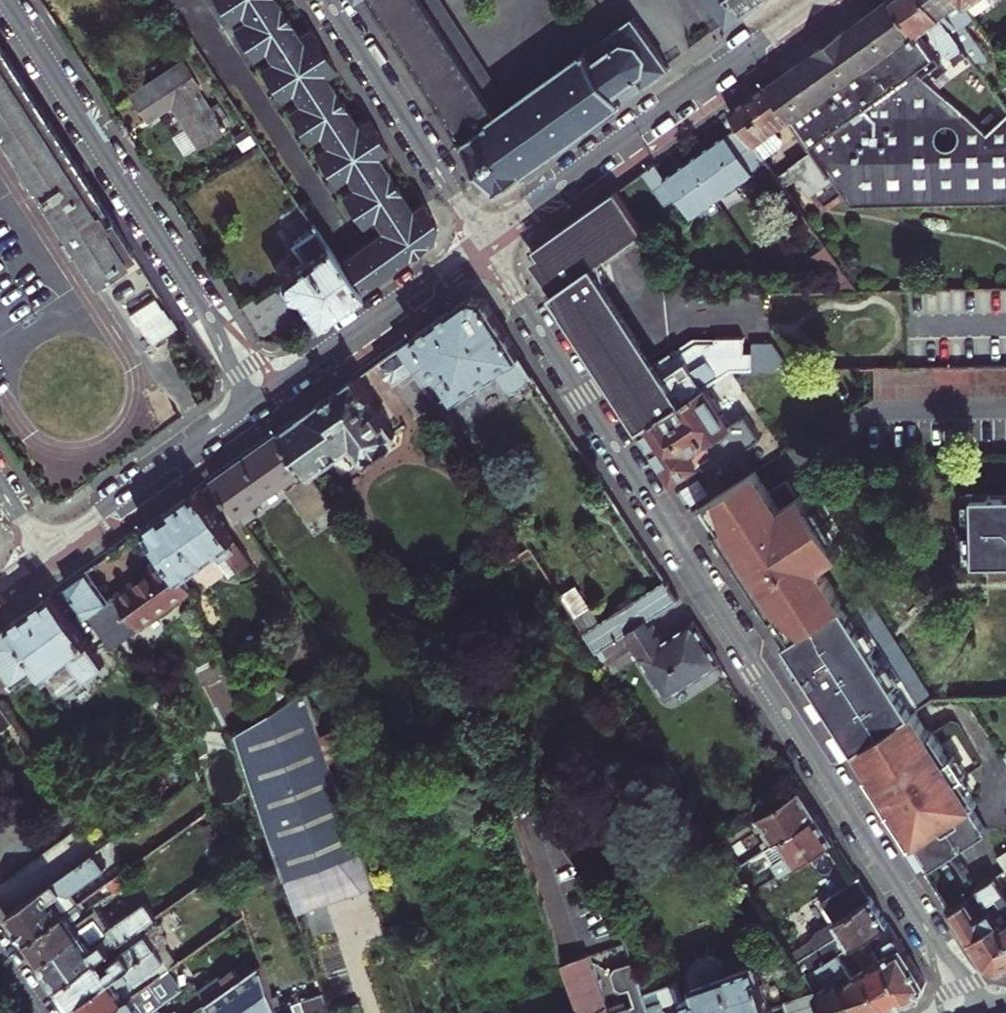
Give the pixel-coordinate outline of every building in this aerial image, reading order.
[(226,20),(238,13),(242,19),(229,26),(250,57),(261,50),(268,61),(257,68),(277,100),(289,92),(295,103),(284,110),(304,141),(316,134),(323,144),(311,152),(331,183),(343,176),(350,187),(338,194),(358,225),(370,217),(378,230),(337,259),(358,289),(384,271),(432,236),(435,222),(421,200),(411,207),(377,154),(386,147),(374,128),(366,116),(356,123),(326,76),(331,72),(303,30),(298,33),(277,0),(213,0),(226,20)] [(498,189),(500,188),(501,190),(504,187),(503,186),(523,172),(524,173),(527,171),(526,170),(531,166),(532,167),(535,166),(534,164),(547,155),(549,156),(551,154),(550,152),(564,143),(565,145),(568,142),(566,141),(580,131),(581,133),(584,131),(583,129),(596,120),(598,121),(601,119),(600,117),(613,108),(614,110),(617,108),(616,106),(621,102),(623,104),(625,102),(624,100),(669,68),(665,62),(634,18),(608,36),(609,38),(589,52),(588,50),(584,52),(586,54),(580,58),(579,56),(576,58),(577,60),(562,70),(561,69),(558,70),(559,72),(545,82),(544,80),(542,82),(543,83),(530,93),(528,91),(526,93),(527,94),(513,104),(513,102),(510,104),(511,106),(498,114),(424,0),(377,0),(465,135),(463,136),(464,138),(463,139),(464,141),(466,140),(476,153),(473,155),(485,172),(487,170),(497,184),(496,185),(498,189)] [(721,23),(725,28),(747,13),(744,10),(738,0),(705,0),(721,23)] [(744,10),(758,0),(738,0),(744,10)] [(990,131),(922,74),(939,63),(925,43),(895,0),(886,0),(767,84),(790,115),(813,148),(844,192),(852,204),(1005,202),(1005,116),(990,131)] [(925,43),(936,36),(950,55),(964,45),(932,0),(895,0),(925,43)] [(965,5),(961,0),(932,0),(964,45),(968,51),(981,69),(987,64),(976,49),(978,43),(964,23),(973,17),(965,5)] [(335,69),(308,27),(303,30),(331,72),(335,69)] [(968,51),(964,45),(950,55),(948,57),(952,63),(968,51)] [(0,49),(0,133),(59,225),(54,228),(63,242),(69,239),(91,274),(129,248),(0,49)] [(145,119),(168,105),(171,103),(177,112),(174,114),(196,146),(223,128),(196,87),(198,86),(180,58),(127,93),(145,119)] [(740,125),(752,142),(790,115),(767,84),(730,111),(740,125)] [(171,103),(168,105),(174,114),(177,112),(171,103)] [(768,164),(762,155),(758,150),(752,142),(740,125),(699,152),(674,169),(665,156),(653,165),(675,196),(687,188),(702,209),(727,192),(768,164)] [(779,134),(758,150),(762,155),(780,142),(780,137),(779,134)] [(813,148),(789,165),(809,195),(813,192),(821,203),(825,206),(844,192),(813,148)] [(702,387),(731,368),(752,368),(752,351),(744,351),(744,336),(716,336),(716,340),(697,340),(678,353),(675,349),(653,363),(589,265),(641,227),(617,191),(536,248),(561,286),(552,292),(640,428),(702,387)] [(312,224),(290,241),(303,258),(280,276),(279,283),(290,297),(294,293),(314,321),(358,289),(337,259),(312,224)] [(129,248),(91,274),(99,286),(137,261),(129,248)] [(236,304),(255,334),(287,311),(267,283),(236,304)] [(469,297),(399,347),(423,384),(438,374),(454,398),(495,371),(507,389),(510,387),(513,389),(528,379),(528,375),(531,372),(484,299),(469,297)] [(693,336),(675,349),(678,353),(697,340),(716,340),(716,336),(693,336)] [(752,351),(752,368),(791,367),(774,340),(752,340),(752,351)] [(379,361),(416,415),(435,403),(423,384),(399,347),(379,361)] [(875,366),(876,396),(1005,395),(1005,365),(908,366),(875,366)] [(393,433),(393,432),(369,399),(372,398),(357,377),(337,391),(336,390),(322,399),(323,401),(303,415),(302,414),(280,429),(281,431),(280,432),(311,475),(352,445),(361,457),(371,459),(394,442),(393,433)] [(702,387),(640,428),(674,481),(712,456),(714,459),(715,458),(720,467),(756,444),(756,442),(759,440),(744,417),(741,420),(740,418),(728,427),(702,387)] [(301,511),(324,494),(324,493),(311,475),(280,432),(212,480),(238,516),(281,483),(301,511)] [(755,468),(744,475),(758,496),(769,489),(761,477),(755,468)] [(744,475),(705,502),(722,528),(716,531),(770,615),(775,612),(792,637),(842,605),(817,566),(840,551),(802,492),(780,507),(769,489),(758,496),(744,475)] [(780,503),(794,494),(785,479),(771,488),(780,503)] [(165,554),(181,577),(215,552),(231,575),(250,562),(198,490),(146,527),(165,554)] [(976,561),(1005,561),(1005,494),(974,495),(976,561)] [(705,502),(700,505),(705,515),(716,531),(722,528),(705,502)] [(109,598),(88,568),(66,584),(112,648),(191,591),(181,577),(165,554),(145,569),(148,572),(134,582),(133,581),(109,598)] [(596,651),(629,631),(647,619),(678,599),(665,580),(585,633),(596,651)] [(843,604),(912,712),(932,698),(863,591),(843,604)] [(13,686),(32,673),(41,684),(48,679),(57,693),(69,688),(78,682),(84,675),(85,677),(104,664),(54,593),(0,631),(0,685),(8,679),(13,686)] [(849,753),(912,712),(842,605),(792,637),(786,641),(779,645),(849,753)] [(775,612),(770,615),(786,641),(792,637),(775,612)] [(647,619),(629,631),(670,694),(718,662),(692,622),(662,641),(647,619)] [(260,687),(277,711),(294,700),(291,696),(295,681),(279,673),(260,687)] [(288,888),(327,875),(287,758),(325,745),(321,734),(313,708),(307,691),(294,700),(277,711),(247,729),(238,736),(269,831),(288,888)] [(475,713),(467,701),(457,707),(465,719),(475,713)] [(0,705),(0,729),(11,722),(0,705)] [(927,736),(912,713),(855,750),(915,843),(930,868),(988,831),(973,807),(977,804),(969,792),(961,779),(965,777),(962,773),(954,760),(952,756),(948,759),(932,734),(927,736)] [(321,734),(325,745),(330,760),(347,755),(339,729),(321,734)] [(287,758),(327,875),(365,862),(330,760),(325,745),(287,758)] [(855,750),(849,753),(925,871),(930,868),(915,843),(855,750)] [(954,760),(962,773),(967,770),(959,757),(954,760)] [(961,779),(969,792),(973,789),(965,777),(961,779)] [(734,866),(775,840),(816,814),(800,789),(718,841),(734,866)] [(816,814),(775,840),(786,857),(779,861),(784,870),(832,839),(816,814)] [(98,850),(81,827),(0,885),(0,901),(8,913),(98,850)] [(28,941),(79,904),(71,892),(126,853),(115,838),(98,850),(8,913),(28,941)] [(1005,869),(1005,849),(998,855),(1005,869)] [(106,884),(111,892),(112,893),(130,881),(124,872),(106,884)] [(979,892),(981,896),(999,884),(994,877),(993,875),(976,887),(979,892)] [(809,962),(798,945),(788,951),(804,975),(816,967),(828,960),(837,954),(850,946),(860,941),(868,936),(872,933),(876,931),(887,924),(859,879),(821,903),(840,934),(820,947),(824,952),(809,962)] [(101,888),(106,896),(111,892),(106,884),(101,888)] [(1005,934),(1005,895),(999,884),(981,896),(983,898),(985,902),(996,896),(1002,906),(992,913),(1005,934)] [(950,910),(960,927),(977,917),(979,919),(982,916),(978,910),(974,912),(966,900),(950,910)] [(28,941),(42,961),(81,933),(74,923),(98,907),(95,903),(87,908),(82,902),(79,904),(28,941)] [(81,933),(42,961),(59,985),(114,946),(141,926),(147,922),(156,916),(146,903),(112,926),(98,907),(74,923),(81,933)] [(1005,968),(1005,934),(992,913),(991,911),(982,916),(979,919),(977,917),(960,927),(985,965),(999,970),(1005,968)] [(151,928),(147,922),(141,926),(146,934),(155,947),(156,947),(165,941),(158,931),(151,928)] [(925,983),(887,924),(876,931),(890,954),(882,959),(908,1000),(920,997),(925,983)] [(872,933),(868,936),(872,942),(876,940),(872,933)] [(59,985),(73,1005),(155,947),(146,934),(119,953),(114,946),(59,985)] [(908,1000),(882,959),(874,964),(860,941),(850,946),(864,969),(887,1008),(908,1000)] [(170,967),(156,947),(155,947),(73,1005),(79,1012),(105,1012),(170,967)] [(887,1008),(864,969),(852,977),(837,954),(828,960),(860,1012),(871,1012),(887,1008)] [(587,956),(562,965),(578,1012),(607,1012),(587,956)] [(778,1009),(771,1011),(755,963),(727,973),(724,966),(720,961),(712,958),(706,958),(697,961),(692,967),(690,972),(690,979),(695,995),(680,1000),(684,1012),(779,1012),(778,1009)] [(159,1006),(179,993),(171,981),(188,970),(181,960),(170,967),(105,1012),(150,1012),(159,1006)] [(828,960),(816,967),(828,986),(816,994),(828,1012),(860,1012),(828,960)] [(642,994),(632,963),(613,969),(609,976),(614,990),(621,993),(628,991),(633,1006),(611,1012),(649,1012),(642,994)] [(273,998),(262,966),(230,989),(218,997),(209,1003),(216,1012),(278,1012),(273,998)] [(210,984),(218,997),(230,989),(221,976),(210,984)] [(209,1003),(218,997),(210,984),(200,991),(209,1003)] [(654,990),(642,994),(649,1012),(665,1012),(661,1002),(658,1003),(654,990)] [(816,994),(813,990),(783,1001),(787,1012),(828,1012),(816,994)] [(273,998),(278,1012),(330,1012),(324,993),(281,1008),(278,996),(273,998)] [(209,1003),(195,1012),(216,1012),(209,1003)]
